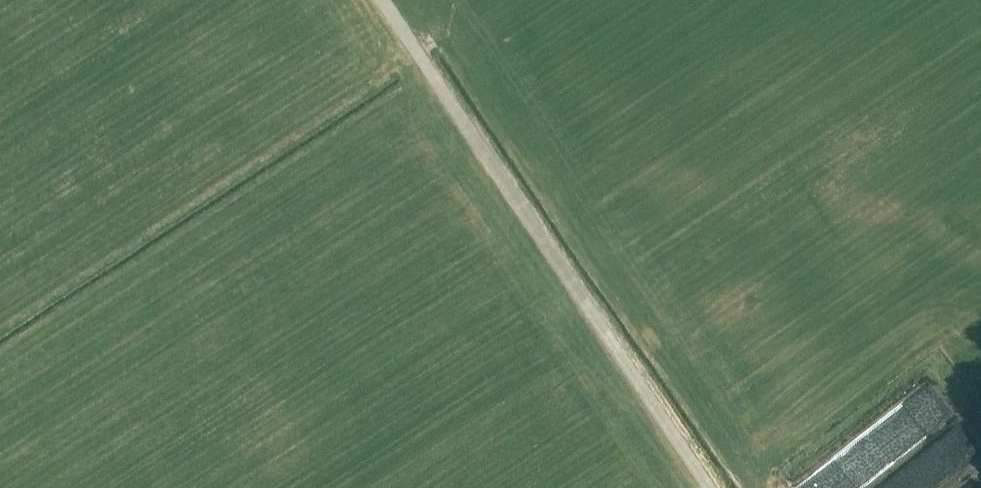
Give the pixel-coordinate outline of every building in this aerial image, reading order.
[(939,487),(942,487),(959,476),(943,452),(923,465),(939,487)]
